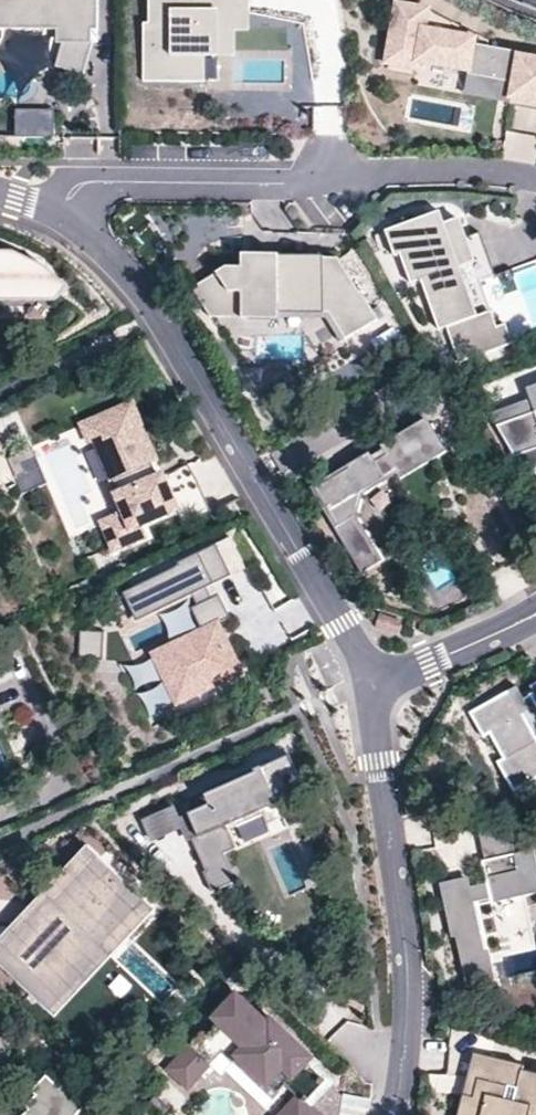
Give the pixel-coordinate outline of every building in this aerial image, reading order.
[(0,62),(1,33),(62,34),(62,47),(68,48),(97,48),(97,46),(98,36),(104,36),(105,0),(0,0),(0,62)] [(253,14),(253,0),(175,0),(174,25),(154,25),(147,25),(146,83),(208,84),(208,58),(219,58),(219,14),(253,14)] [(154,25),(174,25),(175,0),(154,0),(154,25)] [(391,67),(421,72),(422,65),(473,74),(472,79),(518,87),(515,100),(535,104),(535,63),(523,60),(523,56),(492,50),(477,48),(478,42),(428,34),(431,14),(401,9),(391,67)] [(253,31),(253,14),(219,14),(219,58),(236,59),(236,31),(253,31)] [(493,45),(431,14),(428,34),(478,42),(477,48),(492,50),(493,45)] [(106,49),(97,46),(97,48),(68,48),(61,69),(95,80),(106,49)] [(468,101),(514,109),(515,100),(518,87),(472,79),(468,101)] [(17,138),(56,139),(57,111),(17,111),(17,138)] [(517,160),(533,162),(535,137),(519,136),(517,160)] [(432,215),(382,233),(391,258),(398,255),(409,284),(421,280),(439,330),(448,327),(461,362),(512,344),(504,323),(493,327),(488,312),(474,317),(469,319),(441,241),(461,234),(456,220),(436,227),(432,215)] [(472,263),(461,234),(441,241),(469,319),(474,317),(456,269),(472,263)] [(214,274),(195,285),(211,317),(276,317),(275,311),(327,312),(345,338),(377,319),(335,257),(321,257),(321,255),(275,255),(275,252),(238,253),(238,265),(221,265),(213,271),(214,274)] [(59,304),(71,290),(45,268),(16,255),(0,254),(0,304),(59,304)] [(493,420),(535,405),(535,390),(485,408),(493,420)] [(135,405),(85,426),(93,444),(99,442),(129,513),(107,523),(119,551),(150,538),(144,524),(181,508),(188,522),(216,510),(204,479),(191,465),(165,476),(135,405)] [(493,420),(514,450),(517,449),(523,466),(535,462),(535,405),(493,420)] [(340,526),(367,572),(386,561),(359,516),(366,492),(402,471),(403,473),(406,479),(447,455),(453,452),(435,421),(433,422),(388,448),(389,449),(392,454),(381,460),(377,456),(376,452),(353,465),(355,468),(321,488),(342,525),(340,526)] [(35,447),(9,458),(18,477),(28,473),(24,464),(39,458),(35,447)] [(377,456),(381,460),(392,454),(389,449),(377,456)] [(403,473),(402,471),(366,492),(359,516),(386,561),(388,560),(362,515),(368,494),(403,473)] [(451,551),(421,558),(432,608),(462,601),(451,551)] [(189,573),(131,595),(142,624),(200,602),(205,614),(200,616),(209,638),(155,658),(175,710),(243,685),(224,635),(236,630),(227,606),(219,609),(215,597),(223,594),(241,587),(229,555),(188,570),(189,573)] [(227,606),(223,594),(215,597),(219,609),(227,606)] [(379,612),(374,625),(398,633),(402,620),(379,612)] [(113,633),(86,627),(80,654),(107,660),(113,633)] [(521,703),(515,691),(474,713),(488,738),(494,734),(507,759),(501,762),(518,792),(535,783),(535,729),(535,728),(535,695),(521,703)] [(208,874),(217,893),(241,884),(229,855),(241,850),(231,826),(268,810),(281,804),(286,814),(314,801),(293,756),(258,771),(259,774),(209,796),(213,807),(193,816),(203,837),(196,841),(210,872),(208,874)] [(281,804),(268,810),(278,834),(293,828),(286,814),(281,804)] [(203,837),(193,816),(181,821),(176,811),(146,824),(154,842),(184,829),(190,843),(196,841),(203,837)] [(93,851),(0,948),(0,964),(59,1021),(160,915),(93,851)] [(535,896),(535,852),(486,862),(490,885),(474,888),(472,878),(443,884),(454,938),(460,937),(470,986),(497,981),(482,906),(535,896)] [(312,1100),(333,1079),(313,1060),(318,1056),(277,1018),(273,1021),(243,994),(219,1017),(224,1022),(229,1027),(233,1024),(254,1043),(240,1055),(280,1091),(289,1084),(302,1097),(285,1114),(327,1114),(312,1100)] [(229,1027),(224,1022),(212,1035),(228,1050),(237,1059),(240,1055),(254,1043),(233,1024),(229,1027)] [(212,1035),(208,1031),(171,1069),(192,1087),(204,1074),(199,1068),(208,1059),(214,1064),(228,1050),(212,1035)] [(476,1051),(465,1092),(476,1094),(480,1076),(485,1077),(491,1055),(476,1051)] [(459,1114),(535,1114),(535,1072),(524,1069),(526,1064),(491,1055),(485,1077),(480,1076),(476,1094),(465,1092),(459,1114)] [(199,1068),(204,1074),(214,1064),(208,1059),(199,1068)] [(432,1093),(459,1094),(459,1077),(433,1076),(432,1093)] [(92,1109),(69,1088),(66,1091),(52,1079),(37,1094),(41,1098),(31,1109),(34,1112),(32,1114),(86,1114),(92,1109)] [(327,1114),(342,1114),(347,1090),(333,1079),(312,1100),(327,1114)] [(150,1104),(162,1114),(164,1114),(171,1108),(159,1095),(150,1104)]
